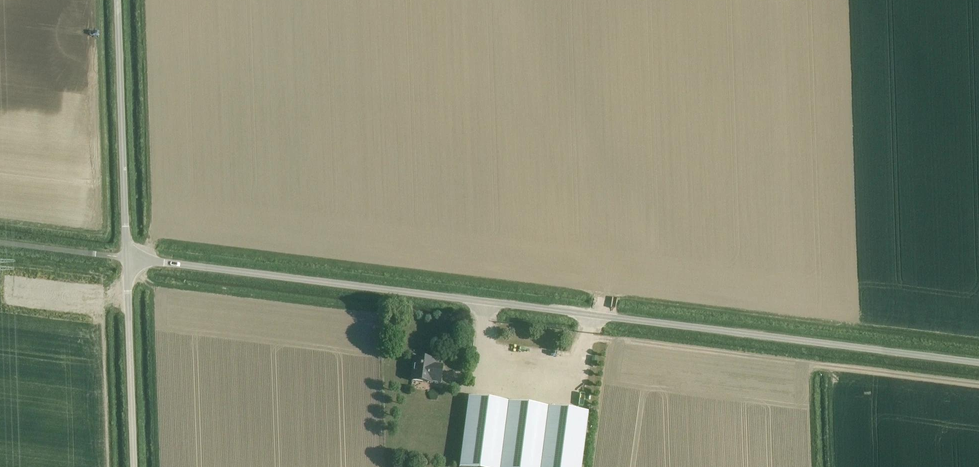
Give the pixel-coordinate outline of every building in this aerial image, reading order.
[(440,383),(442,365),(435,364),(435,360),(414,357),(411,381),(432,384),(432,382),(440,383)] [(587,413),(468,398),(460,466),(581,466),(587,413)]
